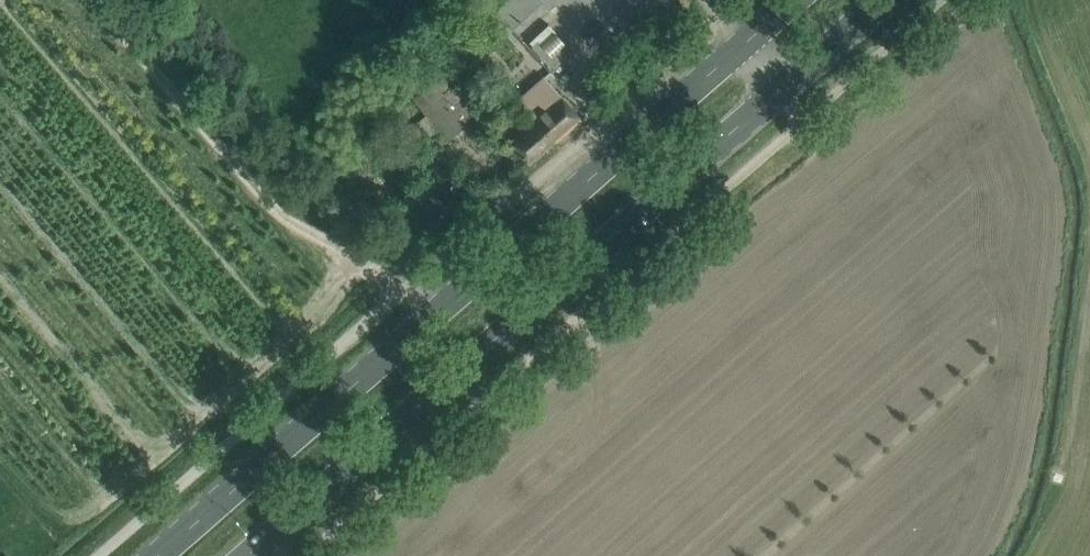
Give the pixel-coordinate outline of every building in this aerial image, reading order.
[(493,15),(510,34),(543,4),(539,0),(510,0),(493,15)] [(448,139),(466,124),(464,122),(472,115),(493,140),(502,132),(506,128),(468,85),(458,95),(440,75),(413,98),(448,139)] [(561,96),(536,119),(556,142),(581,119),(561,96)] [(556,142),(536,119),(510,142),(530,164),(556,142)]
